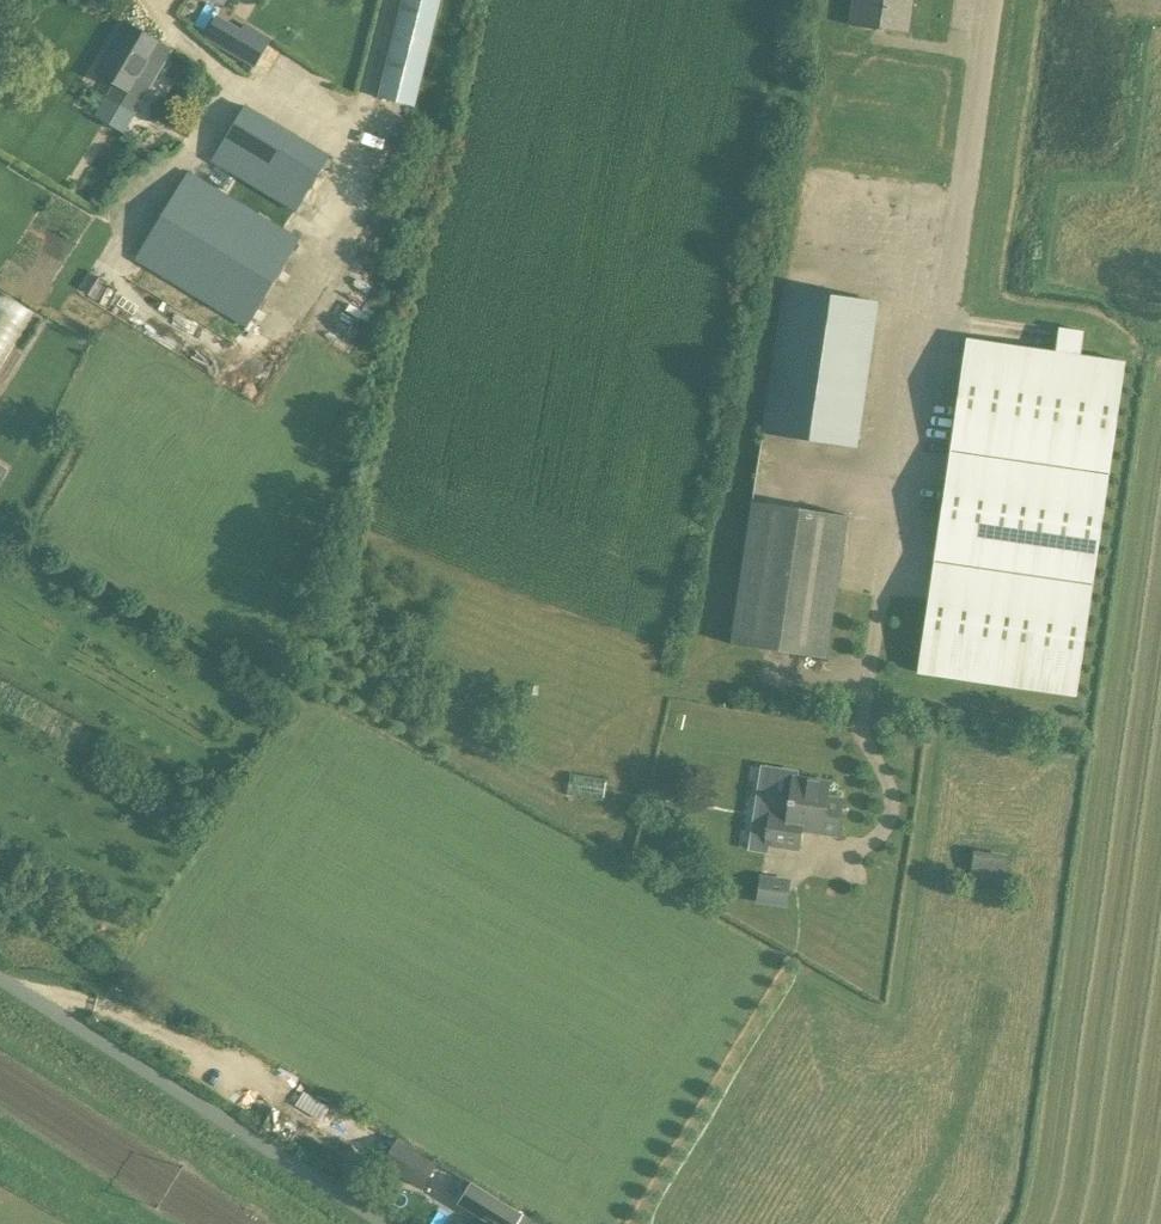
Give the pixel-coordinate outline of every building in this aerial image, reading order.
[(442,0),(402,0),(378,96),(416,106),(442,0)] [(909,33),(914,0),(854,0),(851,24),(872,27),(909,33)] [(203,34),(254,63),(271,34),(245,19),(243,23),(217,8),(203,34)] [(160,42),(124,21),(110,44),(112,46),(97,72),(116,83),(108,95),(115,99),(123,104),(160,42)] [(212,160),(296,210),(330,153),(246,103),(212,160)] [(247,328),(301,238),(189,170),(134,259),(247,328)] [(858,446),(880,301),(783,287),(761,432),(858,446)] [(32,312),(0,293),(0,367),(32,312)] [(338,307),(326,331),(344,339),(356,316),(338,307)] [(1057,367),(979,356),(943,604),(933,673),(1062,692),(1108,374),(1057,367)] [(836,591),(848,514),(752,500),(731,643),(765,648),(826,657),(836,591)] [(837,833),(842,799),(827,797),(829,782),(794,777),(795,771),(771,767),(767,796),(791,800),(788,814),(771,811),(766,843),(798,848),(801,828),(837,833)] [(607,779),(571,773),(567,793),(604,799),(607,779)] [(969,878),(1005,883),(1009,856),(973,851),(969,878)] [(790,895),(775,893),(776,882),(761,880),(758,901),(788,906),(790,895)] [(320,1120),(328,1106),(304,1092),(296,1105),(320,1120)] [(424,1188),(439,1163),(397,1138),(382,1163),(424,1188)] [(471,1181),(458,1202),(483,1217),(479,1223),(482,1223),(517,1223),(525,1213),(523,1212),(523,1213),(471,1181)] [(525,1213),(517,1223),(542,1223),(525,1213)]
